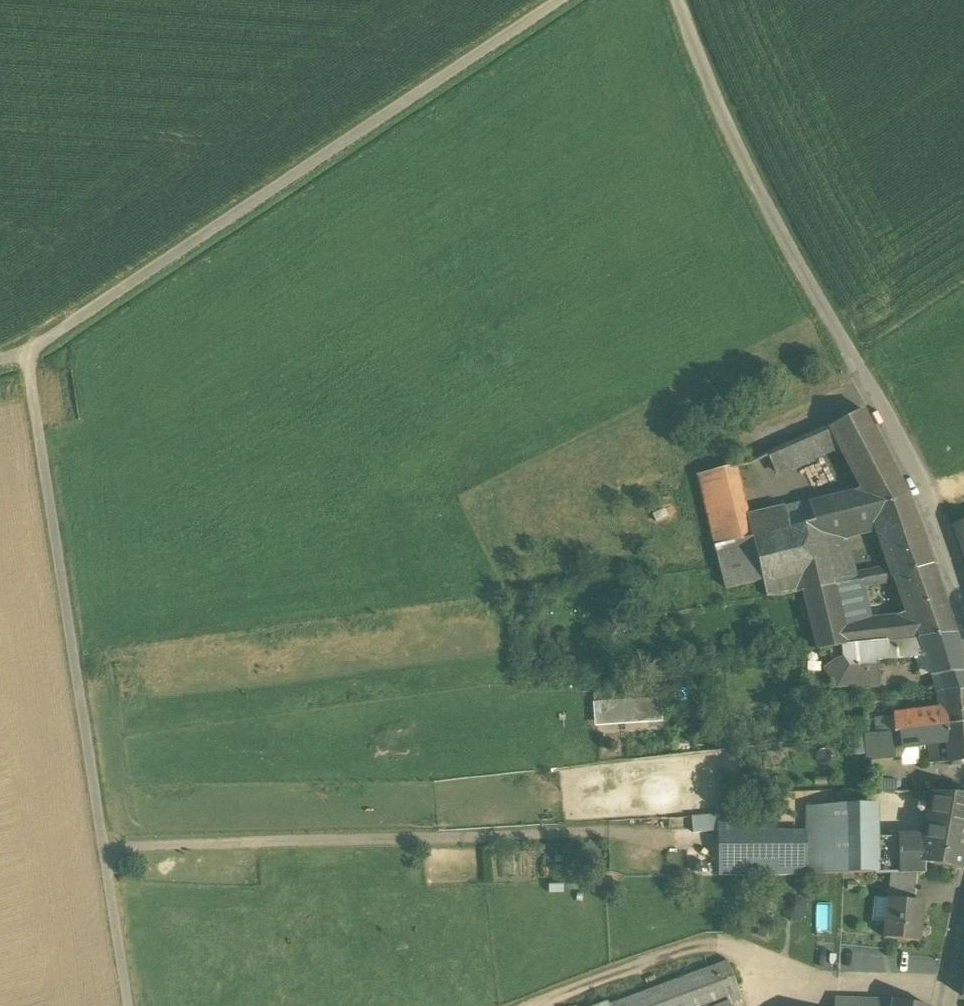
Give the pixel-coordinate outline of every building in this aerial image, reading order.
[(908,498),(862,411),(829,428),(840,447),(863,489),(785,509),(789,528),(819,521),(823,540),(879,526),(914,515),(908,498)] [(829,428),(770,454),(779,474),(840,447),(829,428)] [(749,517),(737,467),(698,476),(718,548),(790,530),(789,528),(785,509),(749,517)] [(914,515),(879,526),(885,541),(920,530),(914,515)] [(819,521),(789,528),(790,530),(718,548),(729,589),(767,581),(769,597),(806,591),(835,586),(823,540),(819,521)] [(952,526),(963,558),(963,522),(952,526)] [(920,530),(885,541),(898,577),(932,565),(920,530)] [(932,565),(898,577),(910,611),(945,600),(932,565)] [(884,571),(866,575),(868,585),(887,581),(884,571)] [(866,575),(847,579),(848,584),(849,588),(868,585),(866,575)] [(835,586),(806,591),(816,650),(849,646),(844,627),(836,591),(849,588),(848,584),(835,586)] [(945,600),(910,611),(914,624),(949,615),(945,600)] [(891,621),(844,627),(849,646),(919,638),(956,634),(949,615),(914,624),(891,621)] [(919,638),(920,640),(925,657),(932,677),(963,672),(963,660),(956,634),(919,638)] [(920,640),(887,643),(889,661),(925,657),(920,640)] [(932,677),(944,692),(963,690),(963,672),(932,677)] [(944,692),(945,710),(946,727),(963,725),(963,690),(944,692)] [(587,699),(588,725),(657,722),(656,697),(587,699)] [(945,710),(893,716),(895,731),(946,727),(945,710)] [(946,727),(947,739),(948,744),(949,763),(963,762),(963,725),(946,727)] [(946,727),(895,731),(896,747),(928,742),(947,739),(946,727)] [(896,747),(895,731),(865,735),(867,760),(897,759),(896,747)] [(935,793),(916,793),(917,805),(925,805),(933,806),(935,793)] [(935,793),(933,806),(963,812),(963,795),(935,793)] [(876,837),(875,804),(843,805),(844,874),(875,874),(889,874),(889,855),(889,837),(876,837)] [(843,805),(807,807),(807,832),(808,874),(844,874),(843,805)] [(933,806),(930,821),(963,828),(963,812),(933,806)] [(761,811),(718,815),(718,876),(808,875),(808,874),(807,832),(761,811)] [(686,815),(687,832),(711,829),(709,813),(686,815)] [(930,821),(927,837),(924,854),(923,862),(926,863),(960,869),(963,845),(963,828),(930,821)] [(922,836),(889,837),(889,855),(924,854),(927,837),(922,836)] [(924,854),(889,855),(889,874),(891,874),(917,874),(925,874),(926,863),(923,862),(924,854)] [(917,874),(891,874),(888,900),(914,903),(917,874)] [(914,903),(888,900),(884,939),(918,943),(923,903),(914,903)] [(596,1005),(729,1005),(741,1000),(727,962),(608,1005),(607,1002),(596,1005)]
